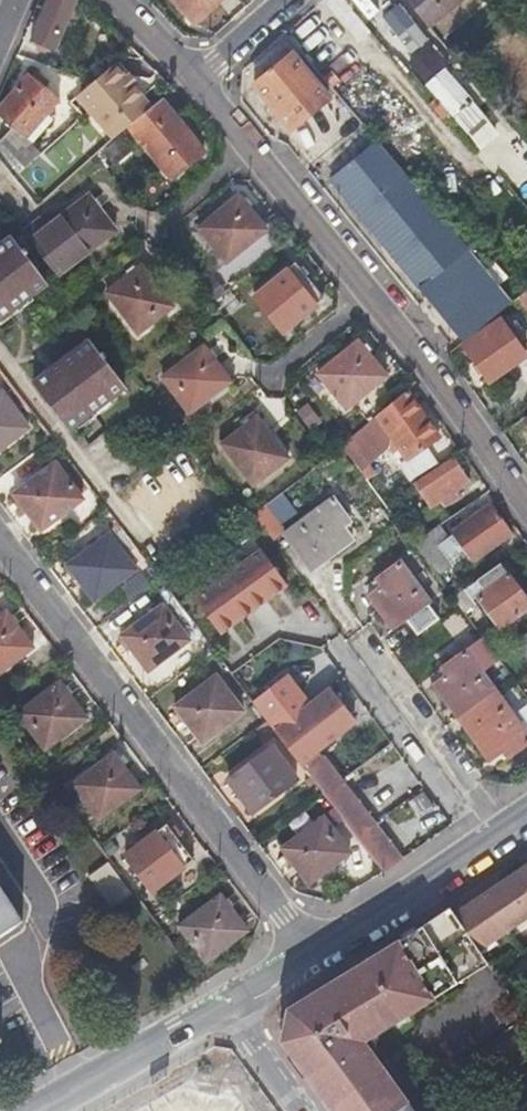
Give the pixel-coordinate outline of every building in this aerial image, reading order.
[(32,41),(56,49),(75,0),(49,0),(32,41)] [(217,0),(173,0),(192,22),(217,0)] [(398,0),(383,0),(376,6),(402,35),(417,23),(398,0)] [(427,26),(462,0),(406,0),(427,26)] [(330,98),(293,55),(255,85),(291,130),(330,98)] [(103,127),(142,95),(114,62),(90,83),(77,95),(103,127)] [(471,102),(444,72),(428,86),(454,117),(471,102)] [(0,140),(0,142),(26,164),(40,152),(29,143),(33,139),(29,134),(59,99),(29,74),(0,109),(0,117),(11,128),(0,140)] [(112,140),(151,106),(142,95),(103,127),(112,140)] [(172,177),(204,152),(162,99),(130,128),(172,177)] [(513,301),(379,143),(334,181),(463,342),(513,301)] [(199,228),(227,262),(267,229),(240,195),(199,228)] [(41,217),(24,231),(59,275),(116,231),(90,196),(49,227),(41,217)] [(45,280),(13,235),(0,245),(0,315),(45,280)] [(323,299),(294,264),(254,297),(283,332),(323,299)] [(108,292),(140,332),(174,306),(143,265),(108,292)] [(517,298),(526,312),(526,290),(517,298)] [(515,342),(499,321),(464,346),(490,383),(508,369),(501,358),(508,353),(505,348),(515,342)] [(92,339),(36,384),(70,428),(127,383),(92,339)] [(387,376),(358,342),(318,375),(348,409),(387,376)] [(191,412),(232,381),(205,346),(165,377),(191,412)] [(343,445),(359,468),(394,440),(408,460),(439,438),(405,391),(343,445)] [(2,392),(0,393),(0,448),(30,427),(2,392)] [(225,444),(255,485),(291,458),(259,418),(225,444)] [(437,466),(427,454),(404,470),(412,483),(437,466)] [(470,481),(454,459),(415,486),(431,508),(440,502),(444,508),(455,500),(451,494),(470,481)] [(83,497),(56,461),(15,491),(43,527),(83,497)] [(346,525),(352,519),(336,497),(286,534),(313,571),(356,539),(346,525)] [(514,532),(494,504),(463,527),(482,555),(514,532)] [(96,598),(137,568),(109,532),(70,563),(96,598)] [(430,603),(400,562),(378,578),(382,586),(371,595),(395,628),(430,603)] [(183,565),(162,579),(196,623),(203,617),(200,612),(211,602),(183,565)] [(464,612),(480,602),(501,630),(526,610),(526,602),(501,565),(455,599),(460,606),(464,612)] [(190,640),(163,603),(122,634),(149,670),(190,640)] [(33,646),(5,610),(0,614),(0,670),(33,646)] [(526,662),(526,637),(515,646),(526,662)] [(484,638),(443,668),(448,675),(435,685),(460,719),(495,692),(482,674),(500,661),(484,638)] [(366,688),(355,672),(311,705),(278,730),(293,750),(323,791),(384,871),(391,880),(433,852),(424,837),(409,847),(405,841),(395,848),(326,756),(321,759),(317,753),(356,723),(345,706),(353,700),(357,703),(368,695),(364,690),(366,688)] [(204,740),(243,709),(216,674),(176,705),(204,740)] [(269,719),(278,730),(311,705),(288,674),(254,700),(269,719)] [(46,747),(86,717),(59,681),(20,712),(46,747)] [(495,692),(460,719),(490,761),(503,751),(508,758),(526,745),(526,736),(495,692)] [(257,812),(297,781),(270,745),(230,776),(257,812)] [(99,818),(140,787),(113,753),(73,782),(99,818)] [(441,796),(421,767),(397,783),(417,813),(441,796)] [(310,882),(350,852),(323,816),(283,846),(310,882)] [(126,853),(154,889),(194,858),(167,823),(126,853)] [(518,861),(523,868),(488,892),(483,885),(469,894),(474,902),(472,903),(498,939),(526,919),(526,855),(518,861)] [(111,861),(90,875),(112,908),(133,894),(111,861)] [(0,885),(0,935),(23,921),(0,885)] [(207,960),(247,929),(220,893),(180,923),(207,960)] [(490,965),(481,952),(456,914),(451,907),(429,921),(467,979),(490,965)] [(406,1018),(467,979),(429,921),(422,926),(366,960),(406,1018)] [(366,960),(304,998),(307,1004),(298,1010),(290,1039),(311,1069),(305,1072),(333,1110),(395,1110),(408,1102),(365,1043),(406,1018),(366,960)] [(408,1102),(395,1110),(415,1110),(408,1102)]
